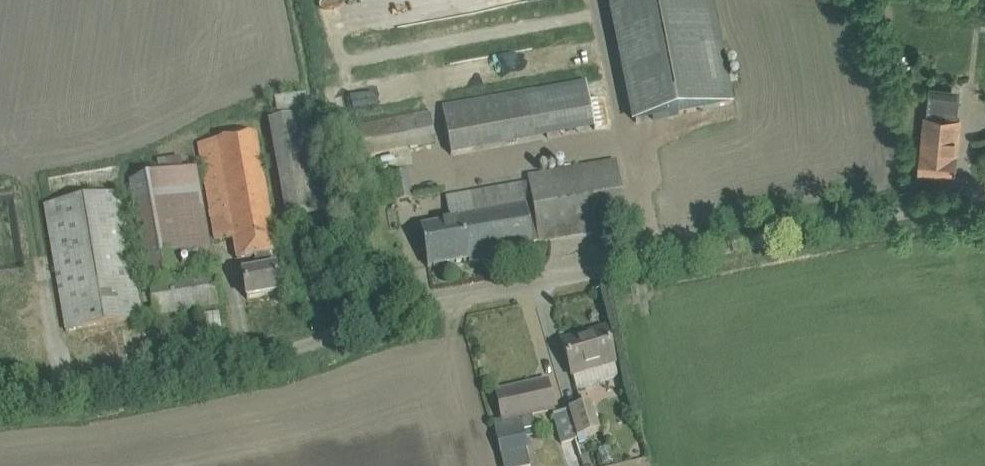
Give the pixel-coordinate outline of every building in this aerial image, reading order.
[(635,123),(731,103),(709,0),(609,0),(635,123)] [(595,130),(586,81),(442,107),(450,156),(595,130)] [(957,169),(962,118),(946,116),(949,90),(929,88),(921,171),(955,174),(955,168),(957,169)] [(285,219),(326,212),(305,94),(274,100),(278,119),(267,121),(285,219)] [(352,159),(435,144),(429,113),(347,128),(352,159)] [(257,133),(199,143),(209,199),(215,240),(226,238),(233,237),(237,260),(255,257),(257,271),(243,274),(244,280),(247,299),(279,294),(273,254),(277,253),(273,234),(257,133)] [(181,172),(179,158),(156,162),(159,176),(128,182),(146,276),(181,270),(178,256),(210,250),(195,170),(181,172)] [(469,263),(533,252),(531,244),(627,227),(616,162),(528,177),(529,184),(446,198),(450,223),(421,228),(428,267),(469,260),(469,263)] [(394,204),(411,201),(406,172),(389,176),(394,204)] [(137,287),(120,192),(44,205),(66,331),(221,304),(216,274),(137,287)] [(356,243),(368,240),(365,227),(352,230),(356,243)] [(309,253),(323,250),(322,239),(307,242),(309,253)] [(615,364),(605,330),(604,330),(605,334),(580,341),(579,338),(563,342),(572,376),(576,390),(619,377),(615,364)] [(494,422),(504,465),(529,465),(526,450),(528,450),(523,430),(535,428),(532,415),(553,410),(547,381),(496,393),(503,420),(494,422)] [(576,440),(599,433),(590,404),(568,411),(576,440)] [(576,440),(568,411),(553,415),(562,444),(575,440),(576,440)]
